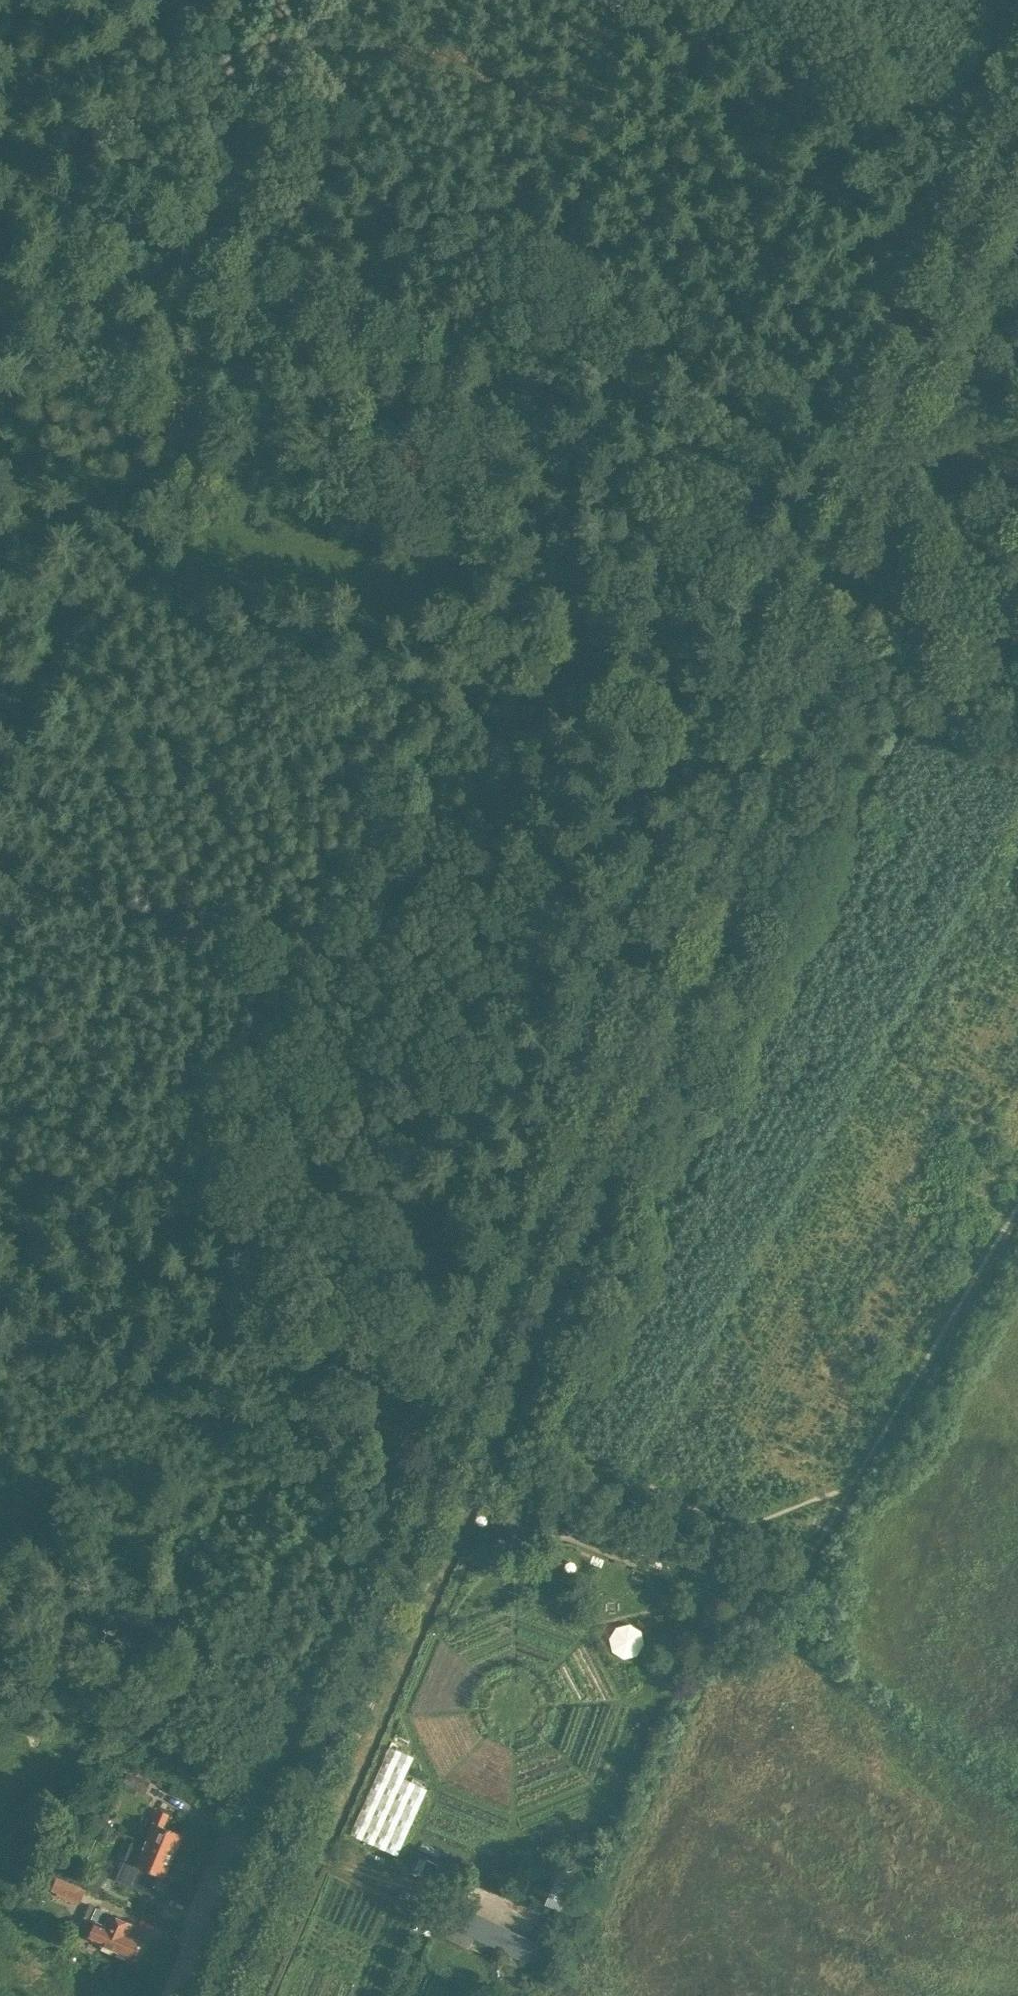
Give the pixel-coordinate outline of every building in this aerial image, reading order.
[(615,1655),(645,1653),(644,1624),(613,1626),(615,1655)] [(400,1784),(409,1762),(385,1752),(347,1839),(395,1860),(423,1794),(400,1784)] [(126,1774),(122,1785),(143,1793),(147,1782),(126,1774)] [(158,1810),(135,1865),(129,1878),(139,1882),(144,1869),(163,1877),(181,1835),(162,1827),(168,1814),(158,1810)] [(419,1858),(414,1869),(421,1872),(426,1861),(419,1858)] [(553,1899),(570,1907),(586,1871),(569,1863),(553,1899)] [(49,1891),(70,1901),(76,1888),(55,1879),(49,1891)] [(539,1939),(449,1903),(438,1929),(460,1938),(529,1964),(539,1939)] [(96,1908),(89,1905),(77,1931),(90,1936),(90,1937),(102,1942),(101,1945),(130,1957),(137,1940),(127,1936),(132,1925),(109,1915),(110,1914),(96,1908)] [(438,1929),(435,1928),(432,1938),(457,1946),(460,1938),(438,1929)]
